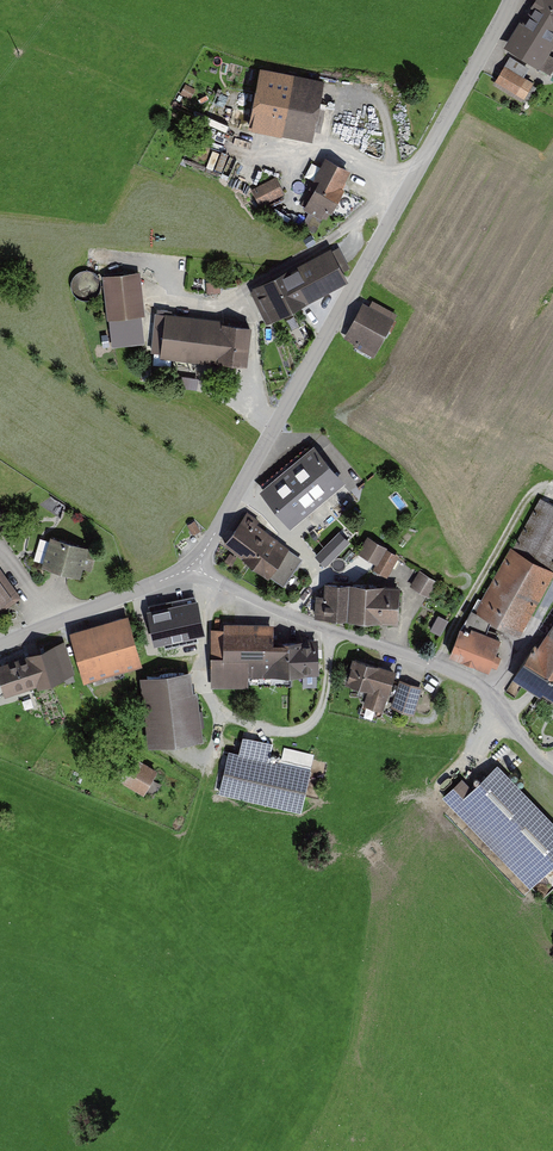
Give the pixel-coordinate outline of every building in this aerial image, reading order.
[(550,0),(529,0),(500,44),(546,73),(552,62),(552,61),(544,55),(552,42),(552,31),(552,30),(552,29),(552,2),(550,0)] [(533,82),(504,65),(494,80),(524,97),(533,82)] [(324,79),(260,66),(248,127),(312,140),(324,79)] [(184,86),(184,97),(195,98),(195,86),(184,86)] [(351,169),(327,156),(300,206),(321,217),(326,209),(331,212),(345,187),(342,186),(351,169)] [(276,176),(251,188),(260,206),(284,194),(276,176)] [(282,270),(246,290),(263,322),(298,302),(300,306),(342,283),(325,251),(284,273),(282,270)] [(140,271),(102,275),(107,319),(109,318),(141,315),(145,314),(140,271)] [(369,305),(363,301),(344,336),(375,353),(397,314),(372,300),(369,305)] [(222,319),(165,313),(160,357),(219,364),(219,360),(247,363),(252,325),(222,322),(222,319)] [(141,315),(109,318),(112,346),(145,342),(141,315)] [(343,482),(313,446),(262,490),(292,526),(343,482)] [(510,546),(474,611),(519,636),(552,575),(552,504),(541,497),(513,547),(510,546)] [(10,522),(0,508),(0,530),(10,522)] [(268,576),(269,575),(283,585),(302,559),(289,549),(289,548),(244,514),(223,542),(268,576)] [(187,525),(192,534),(200,530),(195,520),(187,525)] [(344,525),(313,552),(325,565),(356,538),(344,525)] [(80,546),(41,536),(33,564),(73,575),(76,568),(85,571),(90,555),(78,552),(80,546)] [(395,554),(365,538),(357,553),(375,563),(371,570),(383,577),(395,554)] [(21,597),(0,568),(0,612),(21,597)] [(439,581),(420,569),(410,585),(429,597),(439,581)] [(397,586),(317,583),(315,619),(395,623),(397,586)] [(198,598),(148,608),(155,643),(205,633),(198,598)] [(435,613),(428,629),(443,635),(450,619),(435,613)] [(83,682),(143,665),(129,615),(69,631),(83,682)] [(224,628),(210,628),(211,687),(248,687),(248,676),(289,676),(289,674),(289,639),(274,639),(274,622),(224,623),(224,628)] [(540,646),(534,643),(523,660),(512,678),(540,696),(552,704),(552,624),(540,646)] [(470,630),(460,626),(449,654),(488,670),(501,638),(471,626),(470,630)] [(318,639),(289,639),(289,674),(319,674),(318,639)] [(27,654),(36,684),(37,686),(75,673),(64,641),(26,653),(27,654)] [(36,684),(27,654),(0,663),(0,678),(5,694),(36,684)] [(390,672),(348,660),(340,686),(364,693),(361,705),(379,710),(390,672)] [(184,673),(133,677),(140,743),(195,737),(191,691),(186,692),(184,673)] [(422,686),(400,679),(391,706),(414,714),(422,686)] [(239,752),(228,750),(218,792),(301,812),(311,769),(314,754),(284,747),(280,762),(268,759),(272,742),(243,735),(239,752)] [(154,771),(124,751),(108,775),(136,794),(139,790),(149,797),(158,784),(149,778),(154,771)] [(462,777),(453,786),(442,796),(530,887),(552,865),(552,821),(497,763),(472,788),(462,777)]
